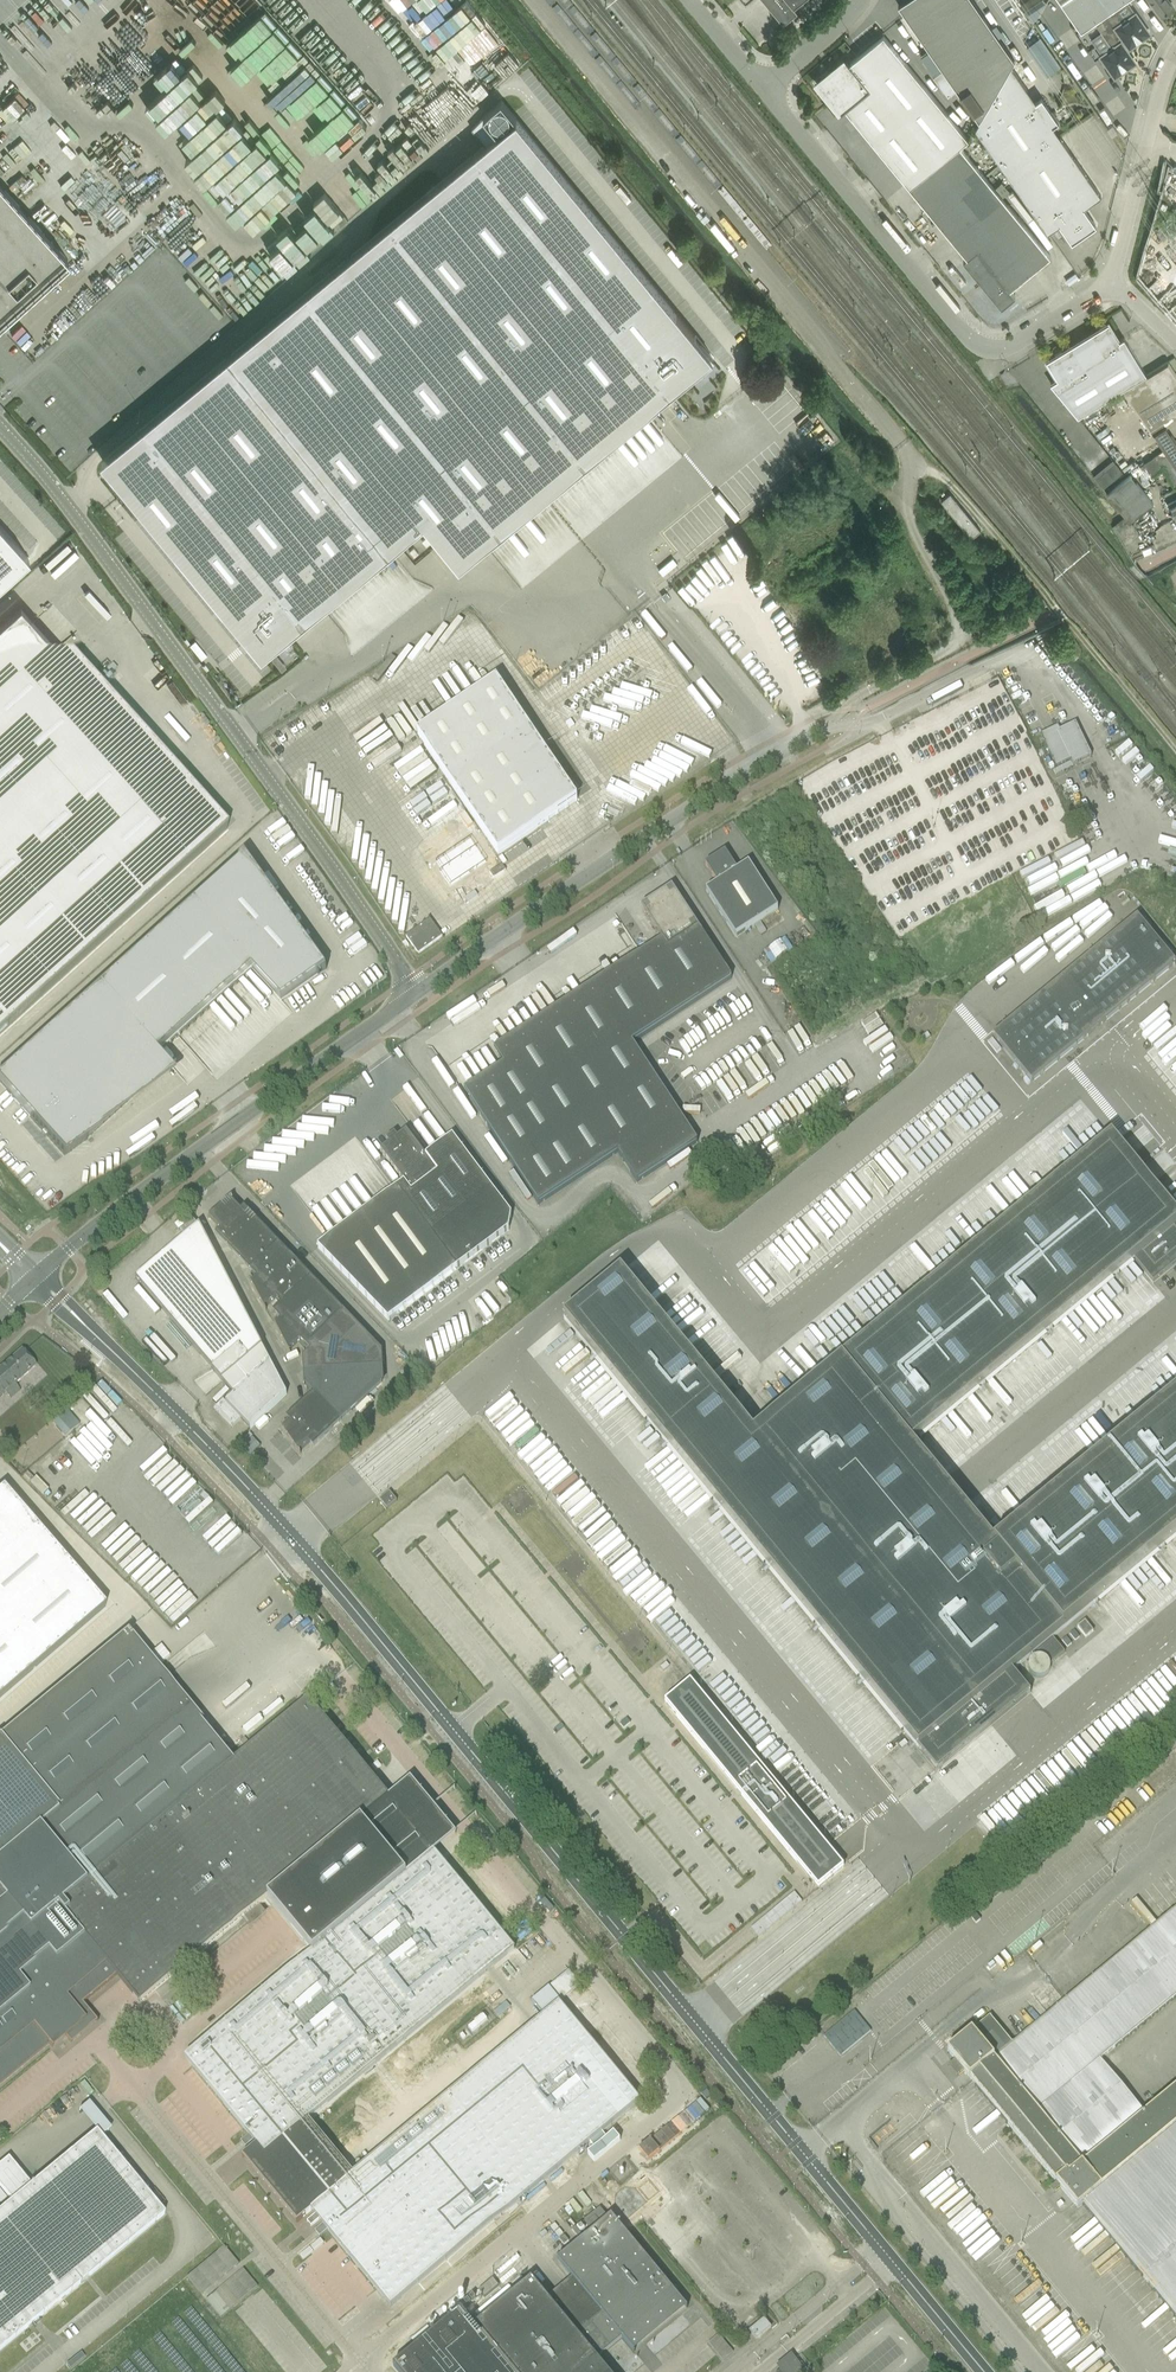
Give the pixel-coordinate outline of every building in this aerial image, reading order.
[(784,21),(798,10),(795,5),(801,0),(767,0),(784,21)] [(906,13),(930,49),(943,66),(980,120),(1015,59),(974,0),(904,0),(899,4),(906,13)] [(1023,5),(1028,12),(1045,1),(1044,0),(1030,0),(1023,5)] [(1082,30),(1095,21),(1105,14),(1125,0),(1061,0),(1082,30)] [(1105,14),(1127,46),(1129,45),(1130,46),(1147,34),(1148,30),(1136,13),(1127,0),(1125,0),(1105,14)] [(1162,15),(1166,11),(1167,12),(1174,6),(1169,0),(1151,0),(1162,15)] [(1105,14),(1095,21),(1101,31),(1113,48),(1102,56),(1109,65),(1116,75),(1133,63),(1133,59),(1125,47),(1127,46),(1105,14)] [(846,108),(910,186),(961,145),(969,138),(884,34),(850,62),(847,58),(837,67),(840,70),(835,74),(832,71),(819,82),(842,111),(846,108)] [(339,68),(288,113),(299,125),(292,132),(307,148),(310,145),(317,153),(372,104),(361,92),(347,105),(336,92),(375,56),(365,45),(361,49),(350,36),(328,56),(339,68)] [(1043,36),(1030,45),(1051,74),(1063,66),(1043,36)] [(930,49),(921,55),(934,73),(943,66),(930,49)] [(441,56),(418,73),(424,80),(446,63),(441,56)] [(219,169),(254,149),(235,116),(233,101),(212,114),(205,102),(201,104),(215,83),(211,75),(197,82),(187,75),(169,85),(158,78),(154,84),(141,62),(123,88),(127,96),(149,92),(146,98),(150,101),(161,95),(172,103),(181,97),(183,111),(189,110),(195,101),(196,102),(174,133),(187,155),(205,145),(198,155),(219,169)] [(976,127),(1048,232),(1060,223),(1073,241),(1097,224),(1085,206),(1102,194),(1053,125),(1059,121),(1042,96),(1036,100),(1012,65),(976,127)] [(370,106),(382,120),(392,111),(380,97),(370,106)] [(310,288),(229,356),(389,552),(425,522),(461,565),(714,356),(504,102),(494,110),(473,129),(485,144),(310,288)] [(965,122),(975,117),(968,105),(959,111),(965,122)] [(437,114),(426,124),(436,135),(447,125),(437,114)] [(1107,129),(1113,137),(1119,133),(1113,125),(1107,129)] [(236,244),(307,185),(297,173),(292,177),(261,141),(197,194),(207,207),(225,192),(234,204),(250,190),(255,196),(270,183),(266,178),(273,172),(284,185),(226,233),(236,244)] [(961,145),(910,186),(968,256),(964,259),(1002,306),(1016,294),(1011,288),(1051,255),(961,145)] [(344,204),(318,226),(329,239),(391,186),(379,172),(366,184),(365,182),(353,192),(347,185),(336,195),(344,204)] [(0,183),(0,321),(68,259),(0,183)] [(1076,272),(1066,279),(1070,284),(1080,277),(1076,272)] [(1051,382),(1078,416),(1122,389),(1147,373),(1125,337),(1118,341),(1114,334),(1116,332),(1109,322),(1092,332),(1093,334),(1073,345),(1072,344),(1066,348),(1068,350),(1064,352),(1062,350),(1047,360),(1058,378),(1051,382)] [(229,356),(103,459),(127,489),(263,655),(389,552),(382,544),(229,356)] [(1154,435),(1168,427),(1167,425),(1166,426),(1163,421),(1173,415),(1175,418),(1175,417),(1175,371),(1169,360),(1147,373),(1122,389),(1154,435)] [(1164,450),(1175,442),(1175,440),(1172,433),(1159,442),(1164,449),(1164,450)] [(1164,450),(1175,467),(1175,442),(1164,450)] [(1154,456),(1162,468),(1175,487),(1175,467),(1164,450),(1164,449),(1154,456)] [(1145,462),(1153,473),(1162,468),(1154,456),(1145,462)] [(736,495),(753,514),(790,480),(781,470),(779,472),(769,461),(765,464),(760,459),(736,480),(738,482),(721,498),(731,509),(736,505),(731,500),(736,495)] [(1113,459),(1094,475),(1096,478),(1104,487),(1123,472),(1113,459)] [(1135,468),(1145,483),(1151,480),(1149,476),(1153,473),(1145,462),(1135,468)] [(1125,513),(1126,515),(1131,521),(1154,502),(1131,473),(1108,492),(1125,513)] [(1164,493),(1168,501),(1171,506),(1175,516),(1175,487),(1172,489),(1164,493)] [(951,493),(942,500),(972,537),(981,529),(974,521),(962,505),(951,493)] [(674,537),(689,557),(730,527),(712,502),(698,512),(697,509),(672,527),(678,535),(674,537)] [(29,556),(0,523),(0,582),(29,556)] [(226,831),(60,646),(20,602),(0,620),(0,1035),(226,831)] [(997,679),(978,688),(985,705),(981,707),(989,726),(1006,719),(1002,711),(1007,709),(999,690),(1002,689),(997,679)] [(417,736),(498,855),(577,801),(496,682),(417,736)] [(1016,737),(1027,732),(1020,718),(1010,723),(1016,737)] [(355,739),(376,770),(405,751),(397,738),(398,737),(392,728),(390,730),(384,721),(355,739)] [(1041,738),(1055,768),(1070,761),(1073,767),(1091,758),(1075,725),(1060,732),(1057,727),(1051,730),(1052,732),(1041,738)] [(642,794),(652,797),(676,782),(678,778),(680,778),(704,764),(706,757),(711,759),(715,750),(688,741),(686,747),(677,744),(676,748),(669,752),(668,755),(662,753),(661,757),(651,764),(650,763),(641,769),(640,772),(633,777),(629,788),(630,789),(628,795),(640,799),(642,794)] [(463,844),(428,867),(434,876),(431,878),(442,893),(479,867),(463,844)] [(735,938),(778,911),(748,865),(737,872),(725,853),(705,866),(717,885),(706,892),(735,938)] [(169,1065),(159,1054),(177,1038),(178,1037),(248,974),(252,970),(280,1002),(281,1001),(322,972),(326,969),(244,855),(239,860),(0,1076),(0,1085),(63,1155),(64,1156),(85,1141),(87,1139),(169,1066),(169,1065)] [(651,902),(654,907),(644,913),(667,949),(499,1060),(508,1074),(469,1100),(538,1206),(617,1153),(637,1183),(697,1143),(632,1044),(731,979),(672,888),(651,902)] [(1136,918),(992,1037),(993,1038),(1012,1061),(1026,1077),(1031,1084),(1175,965),(1138,920),(1136,918)] [(772,964),(795,951),(787,938),(765,950),(772,964)] [(738,1268),(764,1301),(1002,1114),(974,1079),(806,1211),(807,1213),(738,1268)] [(285,1134),(286,1145),(294,1144),(295,1150),(305,1149),(305,1143),(315,1142),(314,1136),(324,1135),(321,1113),(310,1114),(311,1119),(302,1120),(302,1126),(292,1127),(293,1133),(285,1134)] [(329,1239),(317,1248),(389,1322),(399,1315),(455,1273),(458,1271),(509,1232),(512,1217),(491,1191),(492,1191),(452,1138),(451,1139),(450,1139),(430,1154),(425,1158),(406,1132),(397,1139),(394,1135),(393,1136),(387,1140),(386,1141),(389,1145),(380,1152),(404,1184),(396,1189),(395,1190),(394,1191),(329,1239)] [(563,1319),(820,1630),(936,1771),(1030,1694),(1012,1672),(1033,1654),(1036,1658),(1037,1658),(1038,1658),(1039,1658),(1040,1658),(1041,1658),(1042,1658),(1043,1658),(1044,1659),(1045,1659),(1045,1660),(1046,1660),(1047,1661),(1048,1662),(1048,1663),(1049,1664),(1049,1665),(1063,1654),(1052,1639),(1175,1536),(1175,1394),(995,1544),(913,1445),(912,1444),(1133,1260),(1153,1284),(1154,1283),(1175,1264),(1175,1216),(1111,1137),(974,1249),(753,1432),(621,1272),(618,1274),(581,1305),(563,1319)] [(665,1194),(644,1212),(649,1218),(669,1200),(665,1194)] [(289,1351),(297,1344),(301,1340),(311,1351),(303,1358),(303,1355),(302,1356),(304,1387),(305,1387),(304,1384),(314,1395),(288,1419),(291,1422),(283,1430),(282,1428),(281,1428),(300,1455),(299,1453),(310,1443),(313,1446),(382,1383),(380,1353),(244,1210),(242,1212),(230,1201),(232,1199),(207,1219),(208,1220),(209,1218),(218,1228),(222,1232),(217,1236),(257,1278),(251,1284),(250,1281),(249,1282),(265,1311),(266,1311),(265,1309),(276,1298),(283,1305),(274,1313),(281,1320),(275,1326),(274,1324),(289,1354),(290,1353),(289,1351)] [(200,1228),(136,1281),(212,1370),(212,1371),(221,1381),(222,1382),(261,1348),(200,1228)] [(596,1263),(580,1272),(585,1282),(597,1276),(593,1270),(598,1267),(596,1263)] [(510,1293),(506,1296),(511,1302),(515,1299),(510,1293)] [(222,1401),(214,1409),(214,1410),(215,1410),(223,1414),(222,1417),(232,1427),(231,1427),(232,1428),(240,1420),(250,1430),(258,1422),(286,1395),(269,1362),(262,1348),(261,1348),(222,1382),(223,1383),(234,1395),(225,1404),(223,1401),(222,1401)] [(5,1393),(10,1399),(15,1395),(16,1396),(19,1394),(18,1392),(19,1391),(14,1384),(35,1366),(21,1350),(0,1369),(0,1397),(5,1393)] [(66,1411),(51,1424),(65,1439),(79,1426),(66,1411)] [(236,1443),(241,1448),(247,1443),(242,1437),(236,1443)] [(105,1607),(13,1501),(3,1489),(2,1489),(0,1491),(0,1698),(105,1607)] [(384,1498),(380,1502),(387,1510),(396,1502),(392,1496),(389,1498),(388,1496),(384,1498)] [(1084,1622),(1077,1628),(1085,1638),(1093,1632),(1084,1622)] [(1074,1631),(1069,1635),(1075,1641),(1079,1638),(1074,1631)] [(47,2043),(48,2042),(61,2032),(64,2036),(65,2035),(85,2019),(81,2015),(88,2009),(83,2003),(117,1976),(120,1980),(140,2003),(154,1991),(201,1952),(237,1923),(266,1900),(272,1907),(304,1946),(311,1955),(200,2046),(199,2047),(186,2058),(192,2065),(266,2155),(252,2166),(298,2221),(311,2210),(376,2288),(391,2307),(589,2143),(594,2149),(587,2154),(592,2161),(594,2162),(620,2141),(618,2139),(613,2133),(607,2139),(602,2133),(639,2102),(560,2005),(353,2176),(307,2120),(514,1950),(417,1832),(373,1779),(309,1701),(235,1763),(227,1753),(127,1632),(0,1737),(0,2082),(47,2043)] [(1066,1638),(1061,1641),(1067,1648),(1071,1644),(1066,1638)] [(690,1682),(665,1703),(666,1705),(676,1716),(796,1862),(818,1889),(838,1872),(843,1868),(827,1848),(696,1689),(690,1682)] [(626,1719),(620,1725),(623,1729),(630,1724),(626,1719)] [(794,1893),(750,1929),(758,1938),(801,1902),(794,1893)] [(1006,2124),(1077,2209),(1082,2205),(1175,2318),(1175,2087),(1144,2113),(1100,2060),(1175,1997),(1175,1908),(1064,2001),(994,2059),(971,2031),(947,2051),(959,2066),(956,2068),(961,2073),(963,2071),(972,2082),(1006,2124)] [(968,1915),(975,1924),(980,1920),(972,1911),(968,1915)] [(216,1961),(225,1954),(224,1952),(233,1945),(229,1941),(211,1955),(216,1961)] [(549,1989),(560,2002),(580,1986),(569,1973),(549,1989)] [(532,2003),(543,2016),(560,2002),(549,1989),(532,2003)] [(497,2019),(510,2009),(505,2003),(493,2013),(497,2019)] [(871,2032),(854,2012),(823,2038),(840,2058),(871,2032)] [(82,2110),(103,2137),(113,2130),(92,2103),(82,2110)] [(32,2324),(35,2329),(36,2328),(32,2324),(164,2215),(96,2132),(31,2186),(9,2158),(0,2165),(0,2187),(12,2202),(0,2211),(0,2350),(32,2324)] [(590,2229),(606,2216),(600,2208),(584,2221),(590,2229)] [(393,2367),(397,2371),(607,2371),(596,2358),(621,2337),(634,2352),(635,2352),(632,2349),(642,2340),(684,2306),(686,2309),(687,2308),(679,2299),(672,2290),(611,2216),(584,2238),(580,2241),(557,2260),(579,2286),(572,2292),(561,2301),(554,2307),(531,2280),(503,2302),(500,2305),(474,2327),(461,2311),(393,2367)] [(571,2230),(577,2237),(580,2234),(575,2228),(571,2230)] [(226,2245),(187,2276),(220,2317),(259,2287),(226,2245)] [(749,2332),(756,2340),(771,2328),(764,2320),(749,2332)] [(720,2335),(709,2343),(723,2361),(733,2353),(720,2335)] [(204,2344),(173,2340),(184,2346),(170,2371),(201,2371),(204,2344)] [(780,2371),(779,2371),(800,2371),(802,2370),(795,2362),(789,2367),(786,2363),(780,2368),(781,2370),(780,2371)]
